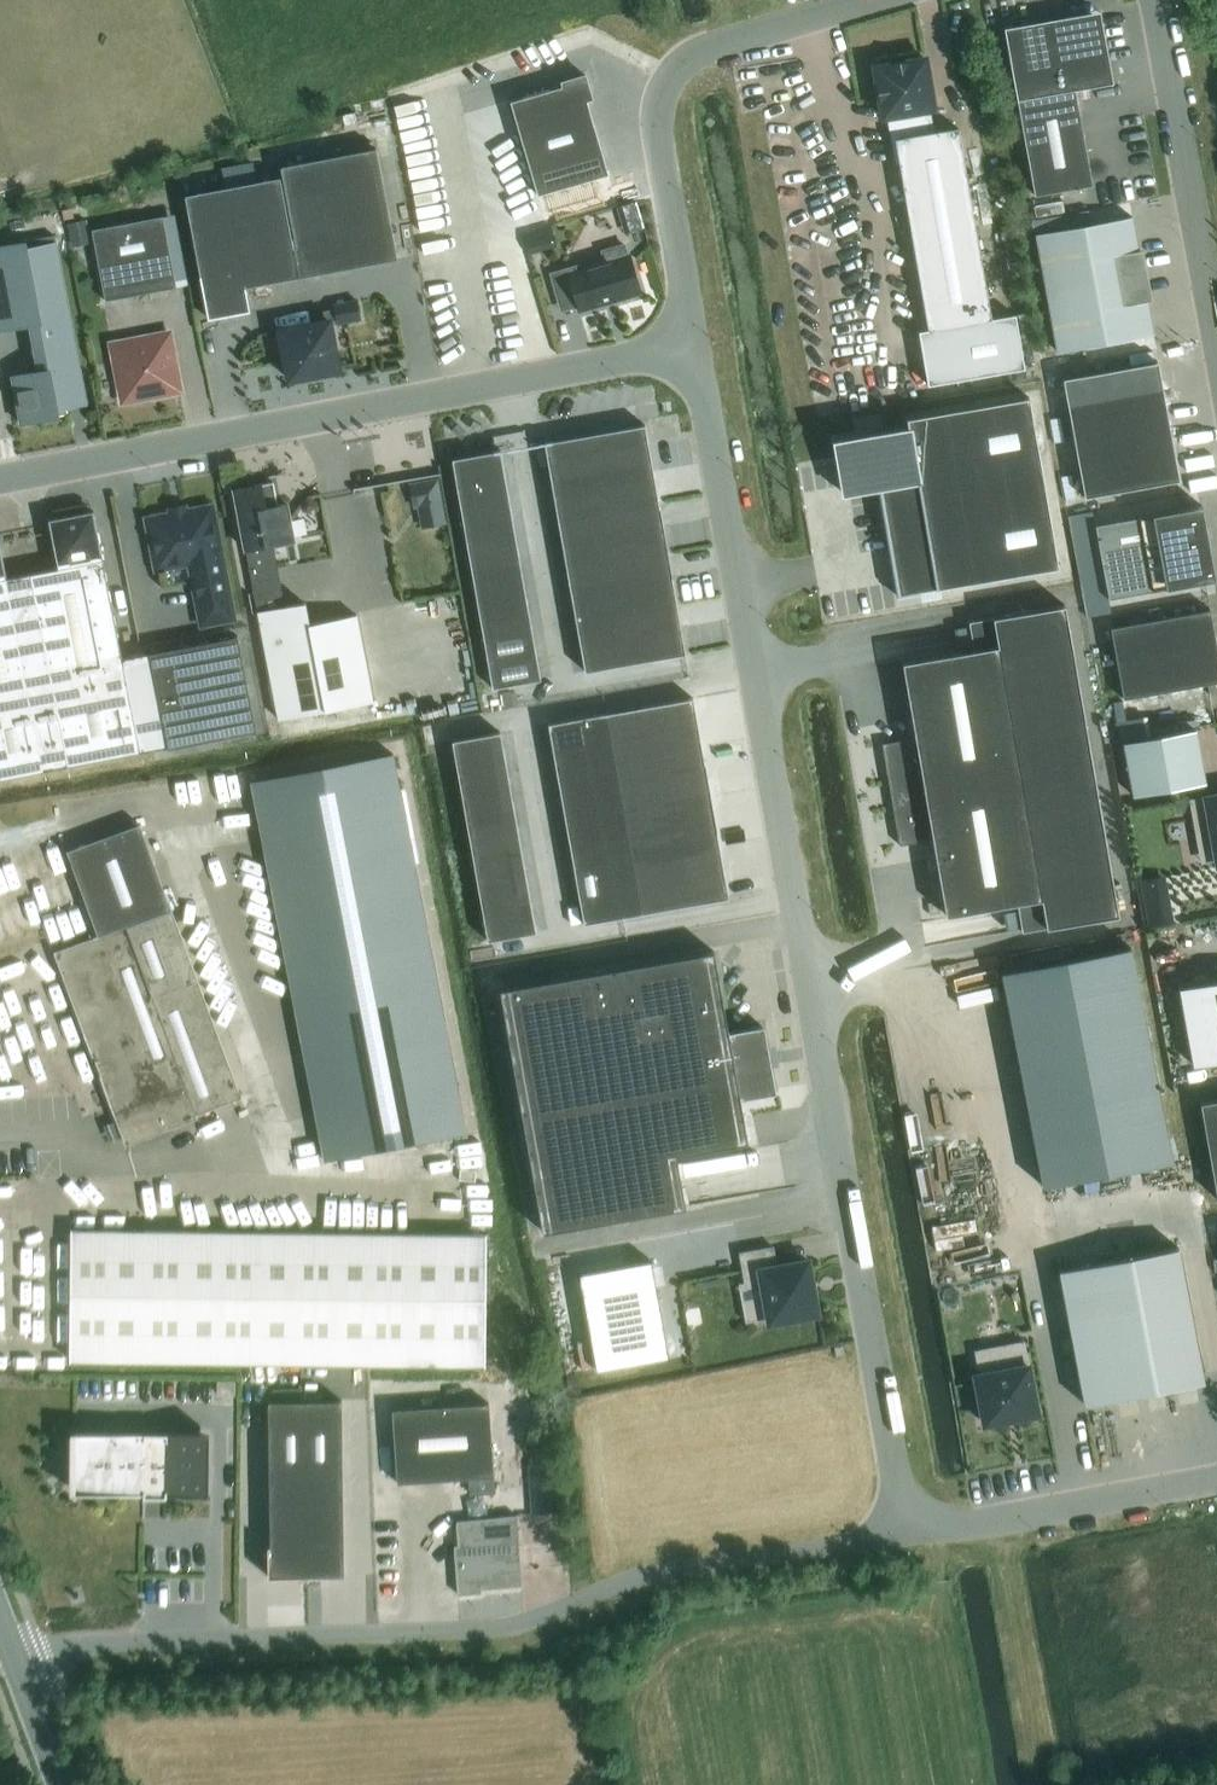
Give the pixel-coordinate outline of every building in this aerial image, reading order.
[(1034,195),(1092,185),(1075,90),(1112,83),(1099,11),(1004,28),(1034,195)] [(1014,315),(991,319),(958,128),(926,133),(922,110),(933,108),(925,58),(907,61),(907,60),(892,63),(893,63),(875,66),(878,84),(877,84),(880,99),(883,116),(887,116),(895,164),(899,163),(928,330),(918,332),(927,385),(1023,369),(1014,315)] [(510,101),(537,195),(608,174),(586,99),(591,98),(585,75),(561,82),(562,86),(510,101)] [(399,258),(378,148),(282,166),(298,246),(293,247),(299,277),(399,258)] [(299,277),(280,177),(184,196),(208,319),(249,311),(245,288),(299,277)] [(622,205),(630,229),(642,225),(635,201),(622,205)] [(105,301),(176,288),(163,216),(91,230),(105,301)] [(1036,234),(1057,352),(1153,334),(1146,300),(1151,299),(1142,250),(1137,250),(1131,216),(1036,234)] [(87,220),(67,224),(72,247),(92,243),(87,220)] [(537,229),(522,234),(528,253),(542,249),(537,229)] [(0,246),(0,330),(29,325),(38,371),(11,376),(20,424),(58,417),(57,409),(86,404),(55,243),(26,249),(25,242),(0,246)] [(550,274),(554,289),(570,284),(578,310),(619,298),(620,301),(636,297),(635,294),(640,292),(629,256),(627,256),(624,245),(602,251),(605,262),(580,270),(578,265),(550,274)] [(357,300),(333,304),(337,325),(361,321),(357,300)] [(289,380),(339,370),(329,321),(279,330),(289,380)] [(122,402),(180,391),(169,333),(111,344),(122,402)] [(1179,480),(1157,361),(1062,378),(1084,497),(1179,480)] [(878,488),(896,596),(1058,568),(1029,397),(906,418),(908,428),(834,440),(843,494),(878,488)] [(584,671),(685,654),(644,425),(544,443),(584,671)] [(497,691),(545,681),(502,453),(454,462),(497,691)] [(446,524),(437,478),(408,483),(412,508),(417,508),(420,528),(446,524)] [(233,490),(245,550),(253,592),(277,587),(269,545),(293,541),(286,504),(277,505),(273,482),(233,490)] [(1201,505),(1094,525),(1107,599),(1215,579),(1201,505)] [(231,617),(210,508),(164,517),(161,516),(152,517),(147,525),(149,534),(151,536),(154,552),(153,555),(155,564),(162,569),(171,568),(173,565),(191,562),(203,623),(231,617)] [(58,569),(6,579),(6,580),(5,580),(43,771),(140,752),(121,658),(102,561),(103,561),(93,511),(48,520),(58,569)] [(43,771),(5,580),(6,580),(6,579),(0,548),(0,779),(43,771)] [(307,602),(257,612),(278,720),(373,701),(356,614),(311,623),(307,602)] [(932,840),(945,915),(1016,903),(1021,932),(1118,915),(1063,605),(968,621),(973,650),(902,662),(915,738),(881,744),(899,845),(932,840)] [(1110,627),(1123,699),(1216,682),(1216,651),(1209,609),(1110,627)] [(255,730),(237,636),(121,658),(140,752),(255,730)] [(695,696),(608,711),(612,736),(617,761),(704,745),(695,696)] [(548,724),(552,749),(610,738),(606,713),(548,724)] [(1195,729),(1122,742),(1132,796),(1204,783),(1195,729)] [(500,732),(452,741),(456,766),(504,757),(500,732)] [(552,749),(557,774),(615,763),(610,738),(552,749)] [(621,786),(626,810),(714,795),(704,745),(617,761),(621,786)] [(392,754),(250,781),(324,1161),(466,1133),(392,754)] [(504,757),(456,766),(460,791),(508,782),(504,757)] [(557,774),(561,799),(619,788),(615,763),(557,774)] [(508,782),(460,791),(465,816),(513,807),(508,782)] [(561,799),(565,824),(624,813),(619,788),(561,799)] [(714,795),(626,810),(630,835),(635,860),(723,844),(714,795)] [(1190,800),(1197,842),(1213,839),(1216,861),(1216,865),(1216,795),(1209,797),(1208,796),(1204,797),(1205,798),(1190,800)] [(513,807),(465,816),(469,841),(517,832),(513,807)] [(565,824),(570,849),(628,838),(624,813),(565,824)] [(68,851),(99,936),(90,939),(90,940),(55,953),(126,1144),(196,1118),(195,1114),(240,1098),(171,910),(139,825),(68,851)] [(517,832),(469,841),(474,866),(522,857),(517,832)] [(570,849),(574,874),(632,863),(628,838),(570,849)] [(639,885),(644,910),(731,894),(723,844),(635,860),(639,885)] [(474,866),(478,891),(526,882),(522,857),(474,866)] [(574,874),(579,899),(637,888),(632,863),(574,874)] [(526,882),(478,891),(483,916),(531,907),(526,882)] [(579,899),(583,924),(641,914),(637,888),(579,899)] [(483,916),(487,941),(535,932),(531,907),(483,916)] [(1173,923),(1171,911),(1146,915),(1149,927),(1173,923)] [(1129,947),(1001,972),(1042,1187),(1171,1162),(1129,947)] [(682,1207),(673,1155),(744,1142),(736,1099),(770,1093),(758,1027),(724,1033),(710,952),(496,991),(540,1233),(682,1207)] [(1192,1068),(1216,1063),(1216,983),(1178,990),(1192,1068)] [(1199,1103),(1216,1199),(1216,1100),(1199,1103)] [(484,1365),(485,1234),(71,1230),(69,1360),(484,1365)] [(739,1253),(745,1288),(762,1285),(768,1319),(767,1319),(768,1323),(772,1322),(772,1321),(813,1314),(813,1315),(817,1314),(816,1310),(813,1294),(814,1294),(811,1280),(810,1280),(807,1264),(808,1264),(807,1260),(803,1261),(803,1262),(776,1267),(772,1247),(739,1253)] [(1178,1248),(1058,1270),(1084,1404),(1203,1382),(1178,1248)] [(974,1277),(1013,1265),(1010,1254),(971,1266),(974,1277)] [(658,1259),(585,1273),(603,1369),(675,1355),(658,1259)] [(1003,1346),(1008,1370),(975,1376),(985,1423),(1004,1420),(1005,1421),(1017,1418),(1017,1417),(1037,1413),(1023,1342),(1003,1346)] [(336,1398),(299,1399),(300,1429),(337,1427),(336,1398)] [(299,1399),(263,1401),(264,1430),(300,1429),(299,1399)] [(489,1403),(391,1410),(396,1483),(493,1477),(489,1403)] [(337,1427),(300,1429),(301,1458),(338,1456),(337,1427)] [(300,1429),(264,1430),(265,1459),(301,1458),(300,1429)] [(206,1437),(187,1437),(187,1433),(96,1432),(96,1436),(78,1435),(77,1489),(142,1489),(142,1495),(166,1495),(166,1488),(205,1488),(206,1437)] [(338,1456),(301,1458),(302,1487),(339,1485),(338,1456)] [(301,1458),(265,1459),(266,1488),(302,1487),(301,1458)] [(553,1464),(527,1466),(531,1514),(557,1513),(553,1464)] [(339,1485),(302,1487),(303,1516),(340,1514),(339,1485)] [(302,1487),(266,1488),(267,1517),(303,1516),(302,1487)] [(303,1516),(305,1545),(306,1574),(342,1573),(340,1514),(303,1516)] [(521,1585),(516,1515),(455,1520),(458,1545),(461,1545),(462,1554),(459,1554),(460,1570),(457,1571),(459,1594),(479,1592),(479,1589),(521,1585)] [(303,1516),(267,1517),(268,1544),(268,1546),(305,1545),(303,1516)] [(268,1544),(265,1545),(267,1577),(306,1575),(306,1574),(305,1545),(268,1546),(268,1544)]
